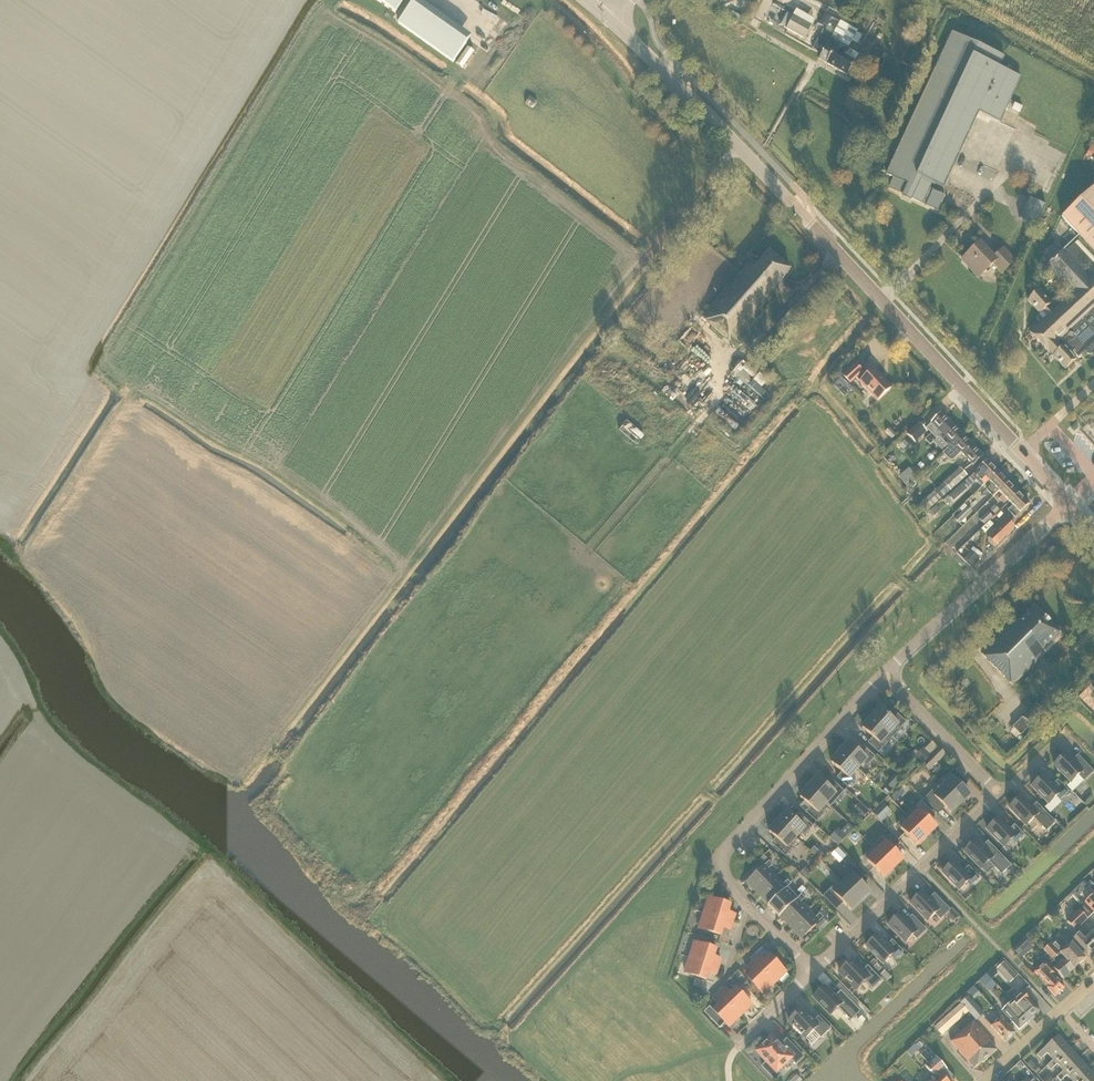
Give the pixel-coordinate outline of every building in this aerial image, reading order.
[(400,12),(407,0),(381,0),(400,12)] [(475,34),(423,0),(416,0),(400,23),(457,61),(475,34)] [(804,37),(815,18),(809,15),(796,8),(793,14),(787,10),(780,23),(786,26),(786,27),(804,37)] [(809,15),(815,18),(821,22),(819,25),(825,28),(813,50),(822,55),(819,60),(826,64),(848,76),(856,62),(855,61),(859,55),(847,48),(857,32),(840,23),(825,14),(823,17),(812,10),(809,15)] [(881,15),(876,23),(882,27),(887,19),(881,15)] [(889,189),(903,196),(903,197),(911,201),(911,199),(938,212),(945,196),(929,189),(932,183),(943,188),(978,112),(1000,122),(1010,101),(1021,78),(999,68),(1004,57),(952,33),(887,175),(894,178),(889,189)] [(1062,217),(1079,236),(1064,250),(1090,277),(1093,274),(1093,275),(1093,187),(1062,217)] [(1029,198),(1020,218),(1036,226),(1045,206),(1029,198)] [(994,257),(980,242),(962,260),(971,269),(971,270),(977,276),(982,271),(984,273),(994,264),(1002,273),(1015,261),(1004,248),(994,257)] [(1056,242),(1044,253),(1052,261),(1063,250),(1056,242)] [(1064,250),(1063,250),(1052,261),(1045,267),(1071,294),(1053,311),(1047,317),(1030,333),(1048,352),(1049,351),(1058,343),(1061,339),(1093,309),(1093,275),(1093,274),(1090,277),(1064,250)] [(753,270),(747,265),(702,317),(734,345),(780,293),(774,288),(790,270),(769,252),(753,270)] [(1051,304),(1039,291),(1028,301),(1040,314),(1043,312),(1047,317),(1053,311),(1049,306),(1051,304)] [(798,304),(791,310),(801,319),(807,313),(798,304)] [(1085,351),(1088,354),(1093,355),(1093,353),(1093,309),(1061,339),(1078,358),(1085,351)] [(1076,360),(1064,346),(1062,348),(1058,343),(1049,351),(1066,370),(1076,360)] [(862,372),(863,372),(856,364),(843,376),(850,383),(856,378),(860,382),(877,401),(891,388),(882,377),(875,368),(866,376),(862,372)] [(745,369),(739,376),(764,400),(771,393),(745,369)] [(949,448),(949,447),(962,435),(941,413),(932,423),(927,428),(937,439),(939,437),(949,448)] [(907,434),(916,443),(927,432),(918,424),(907,434)] [(962,435),(949,447),(949,448),(943,454),(949,459),(951,457),(954,460),(961,453),(974,465),(983,456),(962,435)] [(989,481),(998,471),(988,461),(978,470),(980,472),(977,475),(982,480),(985,477),(989,481)] [(951,491),(968,476),(961,469),(944,483),(951,491)] [(919,470),(914,474),(917,478),(922,474),(919,470)] [(989,488),(994,493),(997,490),(999,491),(1009,482),(998,471),(989,481),(992,485),(989,488)] [(914,480),(905,489),(912,497),(921,488),(914,480)] [(999,498),(1004,503),(1008,500),(1009,502),(1019,493),(1009,482),(999,491),(1003,495),(999,498)] [(963,483),(948,496),(953,502),(953,503),(969,489),(968,488),(963,483)] [(1008,510),(1015,518),(1029,503),(1019,493),(1009,502),(1013,506),(1008,510)] [(925,500),(917,508),(923,515),(932,508),(925,500)] [(936,505),(926,515),(930,520),(941,511),(936,505)] [(995,505),(990,510),(995,515),(1000,510),(995,505)] [(956,531),(962,525),(960,523),(972,512),(967,506),(949,524),(956,531)] [(993,515),(988,510),(980,517),(985,523),(993,515)] [(1007,520),(989,538),(996,546),(1015,527),(1007,520)] [(970,550),(965,559),(977,568),(983,559),(970,550)] [(1034,607),(1017,624),(1015,621),(998,638),(994,634),(987,641),(991,646),(982,654),(1013,686),(1046,653),(1044,651),(1060,634),(1034,607)] [(1022,718),(1032,727),(1045,714),(1036,704),(1022,718)] [(898,732),(906,723),(895,713),(890,718),(880,709),(871,719),(889,734),(894,728),(898,732)] [(1030,726),(1022,718),(1013,727),(1021,736),(1030,726)] [(862,728),(873,738),(868,743),(879,753),(887,744),(883,740),(889,734),(871,719),(862,728)] [(867,766),(875,757),(864,747),(859,753),(849,743),(840,753),(858,769),(863,763),(867,766)] [(939,748),(922,764),(929,771),(946,754),(939,748)] [(831,763),(842,772),(837,778),(848,788),(856,778),(852,775),(858,769),(840,753),(831,763)] [(1079,775),(1084,781),(1093,772),(1080,758),(1075,764),(1065,754),(1055,765),(1071,782),(1079,775)] [(911,765),(904,774),(908,777),(915,768),(911,765)] [(960,785),(965,780),(955,769),(946,778),(950,782),(944,787),(960,804),(970,795),(960,785)] [(913,775),(907,781),(913,787),(919,782),(916,779),(917,778),(913,775)] [(1043,776),(1032,786),(1049,804),(1056,797),(1060,801),(1070,792),(1058,780),(1052,785),(1043,776)] [(834,782),(828,787),(818,778),(809,788),(826,803),(832,798),(836,801),(844,791),(834,782)] [(920,798),(909,787),(902,793),(913,804),(920,798)] [(938,793),(934,789),(931,793),(951,813),(960,804),(944,787),(938,793)] [(817,822),(824,814),(825,813),(821,809),(826,803),(809,788),(800,797),(811,807),(806,813),(817,822)] [(897,790),(889,797),(896,804),(904,797),(897,790)] [(1015,802),(1009,808),(1026,826),(1034,818),(1046,831),(1056,824),(1037,803),(1031,808),(1021,797),(1020,798),(1019,797),(1014,801),(1015,802)] [(920,807),(931,820),(936,815),(925,803),(920,807)] [(880,821),(890,812),(882,804),(872,813),(880,821)] [(864,820),(870,813),(862,805),(856,812),(864,820)] [(936,827),(923,814),(916,807),(913,810),(916,814),(910,820),(927,837),(936,827)] [(801,832),(805,836),(813,826),(802,816),(797,822),(787,812),(778,822),(795,838),(801,832)] [(998,819),(987,830),(1004,847),(1012,840),(1015,844),(1025,835),(1015,825),(1009,830),(998,819)] [(905,825),(901,821),(897,825),(917,846),(927,837),(910,820),(905,825)] [(775,847),(785,857),(794,847),(790,844),(795,838),(778,822),(769,832),(780,842),(775,847)] [(838,829),(830,837),(838,845),(846,837),(838,829)] [(857,830),(851,837),(857,842),(863,835),(857,830)] [(883,839),(879,843),(883,846),(877,852),(893,869),(903,860),(883,839)] [(829,853),(837,844),(833,841),(825,849),(829,853)] [(976,841),(964,852),(981,869),(989,862),(1002,875),(1011,866),(992,845),(985,851),(976,841)] [(815,847),(811,850),(816,855),(822,861),(826,857),(820,851),(815,847)] [(838,848),(831,855),(840,863),(847,857),(838,848)] [(871,858),(867,854),(864,857),(884,878),(893,869),(877,852),(871,858)] [(764,855),(759,861),(763,865),(768,860),(764,855)] [(758,893),(775,877),(768,870),(773,865),(769,861),(747,882),(758,893)] [(963,872),(954,862),(943,873),(959,890),(967,883),(971,887),(980,878),(968,866),(963,872)] [(859,882),(865,877),(855,866),(846,875),(849,879),(843,884),(860,901),(869,892),(859,882)] [(805,867),(800,873),(804,877),(809,871),(805,867)] [(770,905),(788,888),(791,884),(787,880),(783,885),(775,877),(758,893),(769,905),(770,905)] [(1084,881),(1079,886),(1082,890),(1085,890),(1089,887),(1086,884),(1084,881)] [(823,897),(828,901),(835,895),(850,910),(860,901),(843,884),(838,890),(834,886),(823,897)] [(769,905),(768,906),(779,918),(780,916),(780,915),(798,898),(788,888),(770,905),(769,905)] [(950,911),(937,897),(931,902),(922,893),(911,903),(928,921),(935,914),(941,919),(950,911)] [(801,895),(798,898),(780,915),(780,916),(791,928),(808,912),(800,903),(805,899),(801,895)] [(1085,903),(1093,912),(1093,895),(1085,903)] [(728,913),(730,905),(709,898),(704,914),(733,923),(735,915),(728,913)] [(1075,930),(1093,914),(1085,905),(1079,911),(1075,906),(1068,912),(1072,917),(1067,922),(1075,930)] [(808,912),(791,928),(802,939),(823,918),(820,914),(815,919),(808,912)] [(914,918),(908,923),(899,913),(888,924),(905,943),(913,935),(917,939),(926,930),(914,918)] [(699,929),(720,936),(723,928),(730,930),(733,923),(704,914),(699,929)] [(825,918),(816,926),(821,931),(830,923),(825,918)] [(1093,944),(1093,925),(1084,933),(1093,944)] [(1036,927),(1023,938),(1024,938),(1025,940),(1028,943),(1041,932),(1037,928),(1036,927)] [(1072,940),(1087,957),(1093,951),(1093,944),(1084,933),(1083,935),(1081,933),(1072,940)] [(877,936),(866,947),(883,964),(891,957),(895,961),(904,952),(892,940),(887,945),(877,936)] [(1044,937),(1043,936),(1035,943),(1043,951),(1044,950),(1058,965),(1054,969),(1063,979),(1074,969),(1060,953),(1059,954),(1052,946),(1044,937)] [(1024,938),(1012,949),(1018,956),(1030,945),(1028,943),(1025,940),(1024,938)] [(1058,941),(1053,945),(1058,951),(1063,947),(1058,941)] [(714,957),(716,950),(695,943),(690,958),(719,967),(721,959),(714,957)] [(1071,944),(1060,954),(1060,953),(1074,969),(1085,959),(1071,944)] [(786,972),(771,956),(765,962),(759,956),(754,962),(775,983),(786,972)] [(685,973),(706,980),(709,972),(716,975),(719,967),(690,958),(685,973)] [(863,971),(852,960),(840,972),(856,990),(865,982),(873,989),(882,980),(868,966),(863,971)] [(1010,983),(1017,977),(1004,962),(1003,963),(1001,960),(995,966),(997,968),(997,969),(1010,983)] [(753,973),(748,978),(763,994),(775,983),(754,962),(748,967),(753,973)] [(1046,982),(1049,986),(1047,988),(1055,997),(1064,988),(1053,976),(1055,974),(1045,963),(1035,972),(1045,983),(1046,982)] [(987,974),(979,981),(985,987),(992,980),(992,979),(987,974)] [(734,975),(727,982),(731,986),(738,979),(734,975)] [(702,988),(704,981),(696,979),(694,986),(702,988)] [(999,999),(1006,994),(997,981),(990,986),(999,999)] [(820,992),(814,997),(831,1015),(838,1008),(851,1021),(861,1011),(841,991),(835,997),(825,987),(824,987),(823,986),(818,991),(820,992)] [(752,1005),(737,989),(731,995),(725,989),(720,995),(741,1016),(752,1005)] [(1030,1020),(1040,1011),(1023,992),(1018,997),(1012,1002),(1030,1020)] [(714,1000),(719,1006),(714,1011),(710,1007),(704,1012),(720,1028),(722,1026),(723,1028),(727,1025),(729,1027),(741,1016),(720,995),(714,1000)] [(984,1014),(968,996),(961,1002),(977,1021),(984,1014)] [(1002,1011),(1010,1020),(1019,1030),(1030,1020),(1012,1002),(1002,1011)] [(934,1028),(942,1036),(968,1012),(961,1004),(934,1028)] [(801,1010),(789,1021),(793,1026),(793,1027),(801,1036),(802,1035),(805,1039),(813,1031),(821,1038),(830,1029),(818,1016),(812,1022),(801,1010)] [(1015,1033),(1001,1017),(991,1026),(1006,1042),(1015,1033)] [(951,1042),(974,1068),(981,1061),(983,1063),(997,1050),(989,1041),(990,1040),(973,1022),(951,1042)] [(1044,1049),(1037,1055),(1041,1059),(1047,1053),(1054,1060),(1068,1047),(1058,1036),(1044,1049)] [(804,1057),(790,1043),(784,1050),(772,1038),(758,1052),(767,1062),(762,1067),(776,1080),(781,1075),(777,1071),(791,1058),(796,1064),(804,1057)] [(1068,1047),(1054,1060),(1047,1066),(1051,1070),(1057,1064),(1064,1071),(1078,1058),(1068,1047)] [(927,1064),(925,1066),(933,1075),(930,1078),(932,1080),(952,1080),(955,1078),(928,1048),(920,1055),(928,1063),(927,1064)] [(1067,1075),(1072,1080),(1075,1080),(1088,1069),(1078,1058),(1064,1071),(1057,1077),(1060,1080),(1061,1080),(1067,1075)] [(1037,1066),(1033,1070),(1037,1075),(1041,1071),(1037,1066)] [(1088,1069),(1075,1080),(1093,1080),(1093,1075),(1088,1069)]
